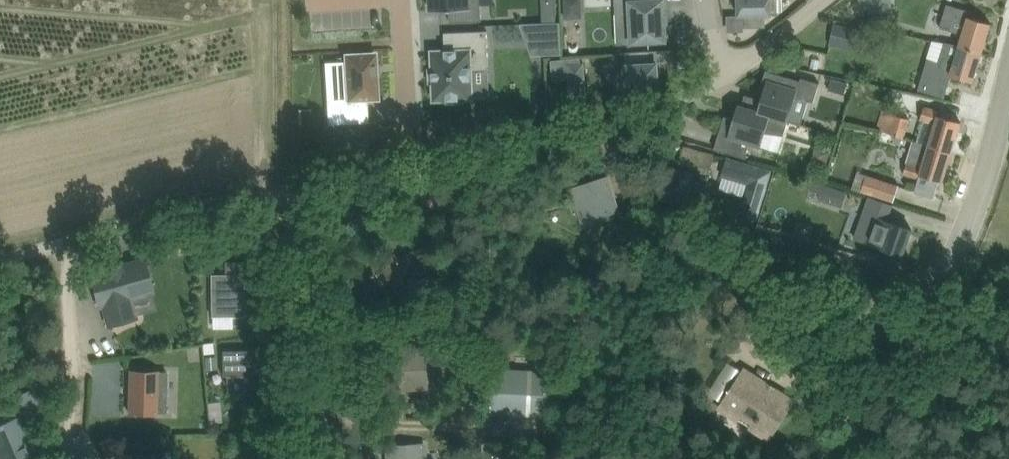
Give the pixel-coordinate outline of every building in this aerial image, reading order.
[(481,0),(431,0),(431,10),(450,9),(451,22),(482,20),(481,0)] [(582,0),(564,0),(565,19),(583,18),(582,0)] [(666,39),(664,0),(615,0),(615,5),(631,4),(633,40),(666,39)] [(779,14),(779,0),(738,0),(739,15),(746,15),(746,27),(762,27),(767,23),(767,14),(779,14)] [(870,9),(892,10),(893,0),(870,0),(870,9)] [(543,22),(557,22),(556,2),(542,2),(543,22)] [(948,4),(943,19),(941,28),(963,35),(960,44),(959,43),(983,50),(992,23),(970,16),(971,11),(948,4)] [(561,21),(557,22),(543,22),(522,23),(536,54),(562,54),(561,21)] [(830,44),(861,51),(866,30),(835,23),(830,44)] [(434,68),(432,68),(432,71),(434,71),(434,79),(433,79),(433,81),(434,81),(435,99),(445,98),(445,102),(464,101),(463,97),(473,97),(472,79),(476,78),(476,68),(489,68),(488,30),(445,32),(446,50),(433,51),(434,68)] [(944,96),(950,77),(951,73),(974,80),(983,50),(959,43),(945,42),(939,62),(928,58),(919,89),(944,96)] [(616,80),(616,82),(617,86),(620,89),(623,90),(627,91),(628,96),(638,95),(638,99),(650,98),(650,95),(660,94),(658,62),(651,62),(651,50),(625,51),(626,69),(624,69),(623,69),(621,70),(620,71),(618,72),(617,74),(616,75),(616,77),(616,79),(616,80)] [(369,121),(367,98),(378,97),(375,53),(347,55),(347,61),(328,62),(330,85),(338,84),(339,106),(328,106),(329,123),(369,121)] [(586,77),(584,62),(566,63),(568,78),(586,77)] [(759,110),(789,119),(796,99),(814,101),(820,82),(803,77),(801,80),(767,70),(760,93),(764,94),(759,110)] [(829,90),(845,94),(848,81),(832,77),(829,90)] [(789,119),(759,110),(739,104),(734,118),(725,116),(716,147),(715,147),(715,148),(746,157),(751,142),(762,145),(766,132),(785,134),(789,119)] [(935,123),(929,145),(952,152),(962,121),(939,114),(940,110),(925,105),(921,118),(935,123)] [(877,129),(905,138),(911,119),(883,111),(877,129)] [(922,165),(907,160),(903,172),(920,177),(921,174),(923,175),(926,178),(929,177),(943,181),(952,152),(929,145),(914,140),(911,150),(925,155),(922,165)] [(711,174),(716,154),(685,147),(680,166),(711,174)] [(742,179),(733,210),(748,215),(763,168),(721,155),(716,171),(742,179)] [(834,174),(856,182),(860,170),(838,162),(834,174)] [(664,200),(684,204),(690,172),(671,168),(664,200)] [(868,175),(863,189),(877,194),(882,180),(868,175)] [(603,221),(621,216),(608,177),(573,188),(582,217),(600,211),(603,221)] [(839,189),(834,204),(843,207),(848,192),(839,189)] [(902,260),(913,230),(866,213),(863,223),(859,222),(853,239),(887,249),(886,254),(902,260)] [(240,226),(229,228),(231,239),(243,236),(240,226)] [(394,288),(427,272),(417,249),(382,265),(394,288)] [(145,260),(94,270),(100,300),(104,299),(109,319),(132,314),(127,288),(150,284),(145,260)] [(244,274),(211,274),(212,316),(245,316),(244,274)] [(451,279),(436,285),(437,289),(441,299),(457,293),(451,279)] [(427,386),(426,366),(425,349),(385,352),(388,389),(427,386)] [(272,350),(223,350),(223,375),(248,375),(248,400),(273,400),(272,350)] [(216,356),(206,357),(207,370),(217,369),(216,356)] [(746,368),(732,390),(726,398),(719,409),(737,422),(740,418),(769,437),(793,400),(746,368)] [(131,371),(131,414),(159,413),(159,412),(169,412),(168,371),(159,371),(159,370),(131,371)] [(548,403),(549,375),(505,372),(504,381),(493,381),(492,410),(502,411),(503,401),(548,403)] [(32,449),(12,405),(10,401),(0,405),(0,426),(1,426),(6,437),(0,440),(0,458),(36,458),(32,449)] [(424,444),(387,446),(388,458),(425,458),(424,444)]
